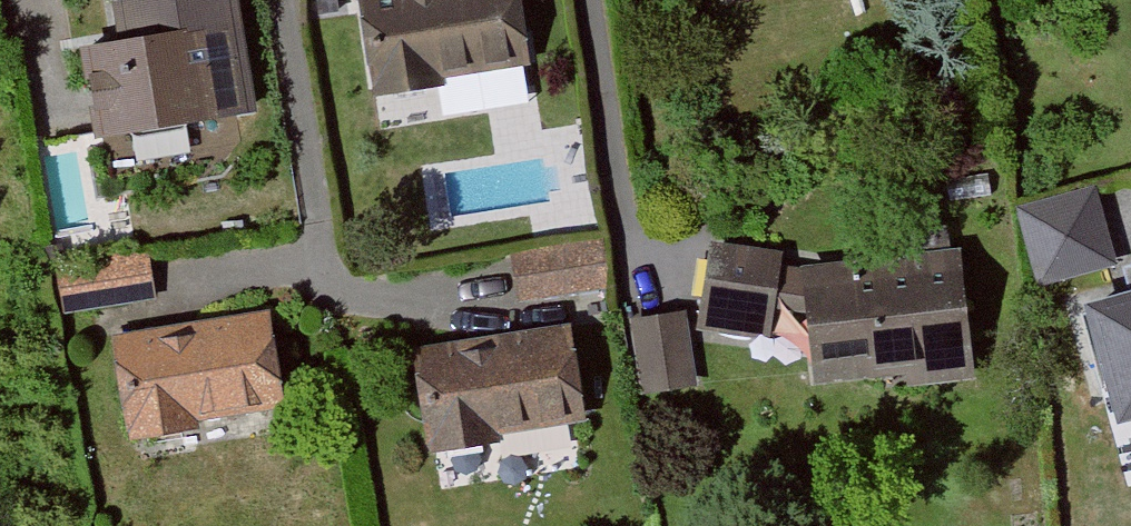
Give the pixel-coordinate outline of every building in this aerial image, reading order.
[(82,51),(97,141),(257,114),(238,0),(135,0),(109,4),(116,46),(82,51)] [(372,94),(530,68),(519,0),(356,0),(372,94)] [(1036,284),(1116,262),(1095,185),(1015,207),(1036,284)] [(518,305),(609,291),(601,239),(510,253),(518,305)] [(783,254),(709,243),(696,332),(770,343),(783,254)] [(960,250),(800,268),(813,387),(974,369),(960,250)] [(62,316),(156,301),(148,251),(54,266),(62,316)] [(1078,308),(1110,430),(1130,425),(1130,294),(1078,308)] [(271,315),(109,342),(124,434),(287,408),(271,315)] [(630,322),(640,396),(695,389),(685,315),(630,322)] [(570,332),(416,353),(429,443),(583,422),(570,332)]
